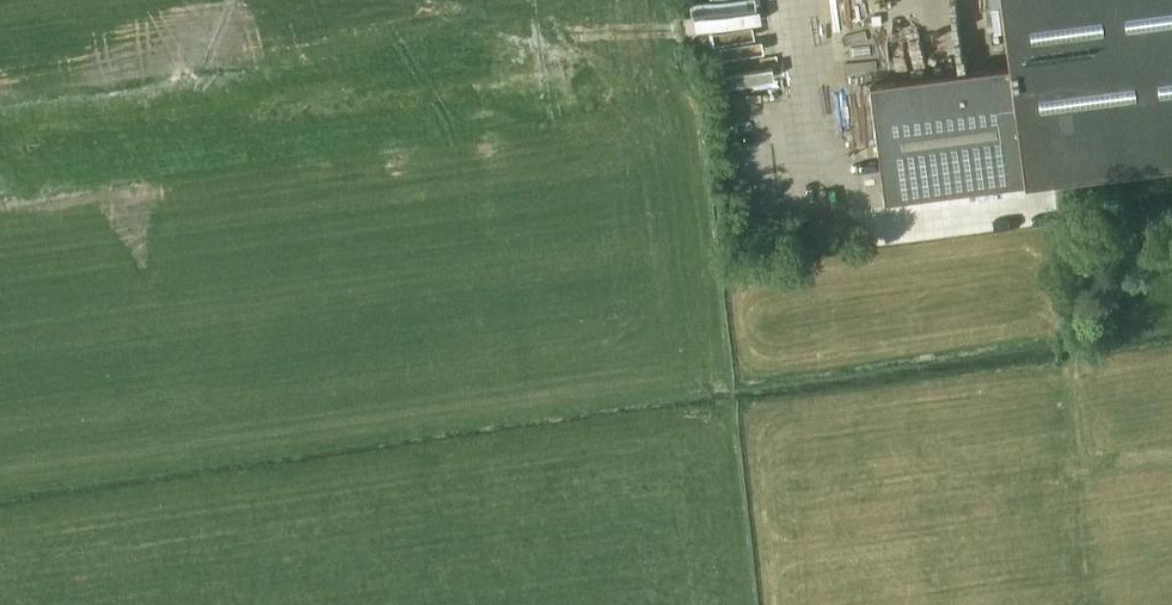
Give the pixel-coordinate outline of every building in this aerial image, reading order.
[(712,14),(776,3),(776,0),(710,0),(712,14)] [(1014,65),(873,83),(888,197),(1029,179),(1029,180),(1171,162),(1171,0),(1005,0),(1014,65)]
